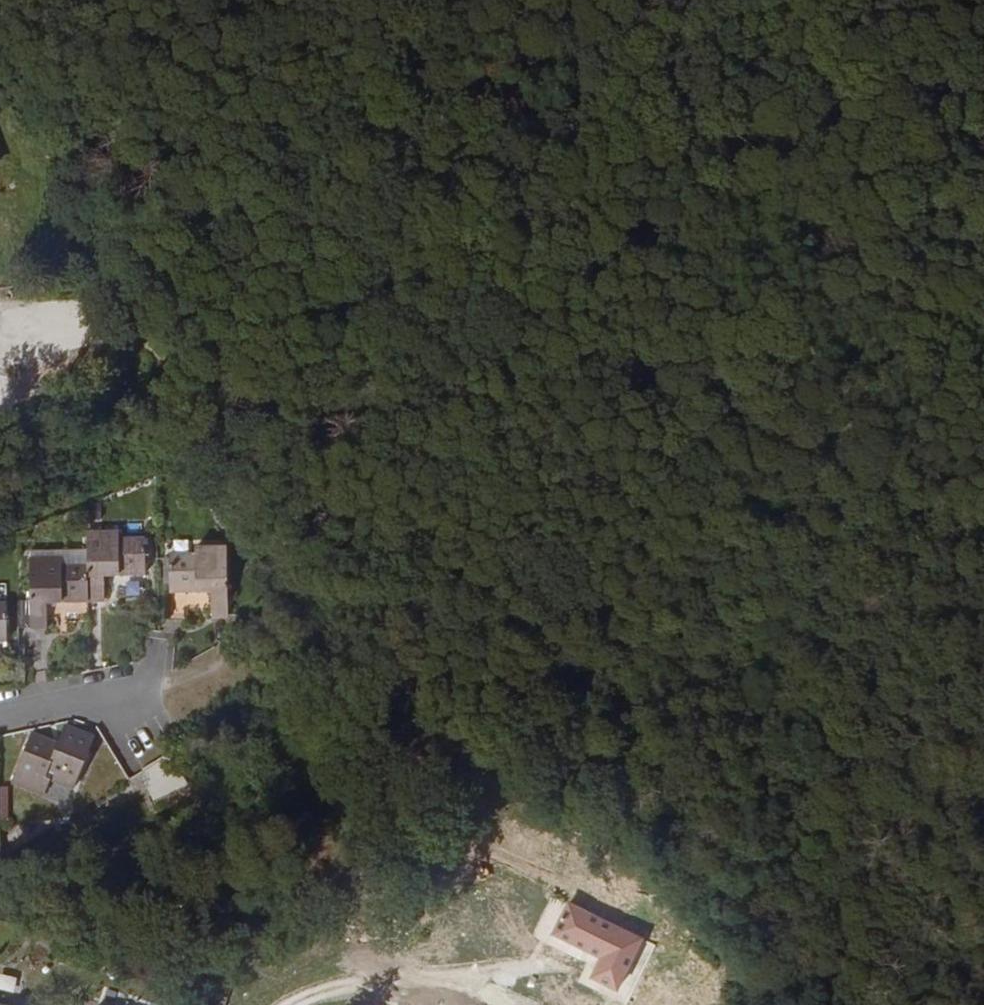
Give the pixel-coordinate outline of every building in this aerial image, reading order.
[(122,518),(92,519),(92,553),(94,589),(112,589),(112,563),(151,562),(150,524),(123,525),(122,518)] [(202,542),(174,543),(177,604),(191,604),(190,595),(218,593),(218,602),(236,601),(233,531),(202,532),(202,542)] [(82,606),(95,605),(94,589),(92,553),(66,554),(65,545),(32,548),(35,592),(22,592),(24,617),(54,615),(54,608),(64,608),(64,614),(82,613),(82,606)] [(11,644),(10,593),(0,594),(0,644),(11,644)] [(56,745),(29,736),(13,785),(46,796),(52,776),(76,785),(92,736),(63,724),(56,745)] [(158,802),(187,785),(180,773),(151,791),(158,802)] [(625,971),(637,939),(563,910),(552,942),(625,971)] [(111,994),(106,1004),(136,1004),(111,994)]
